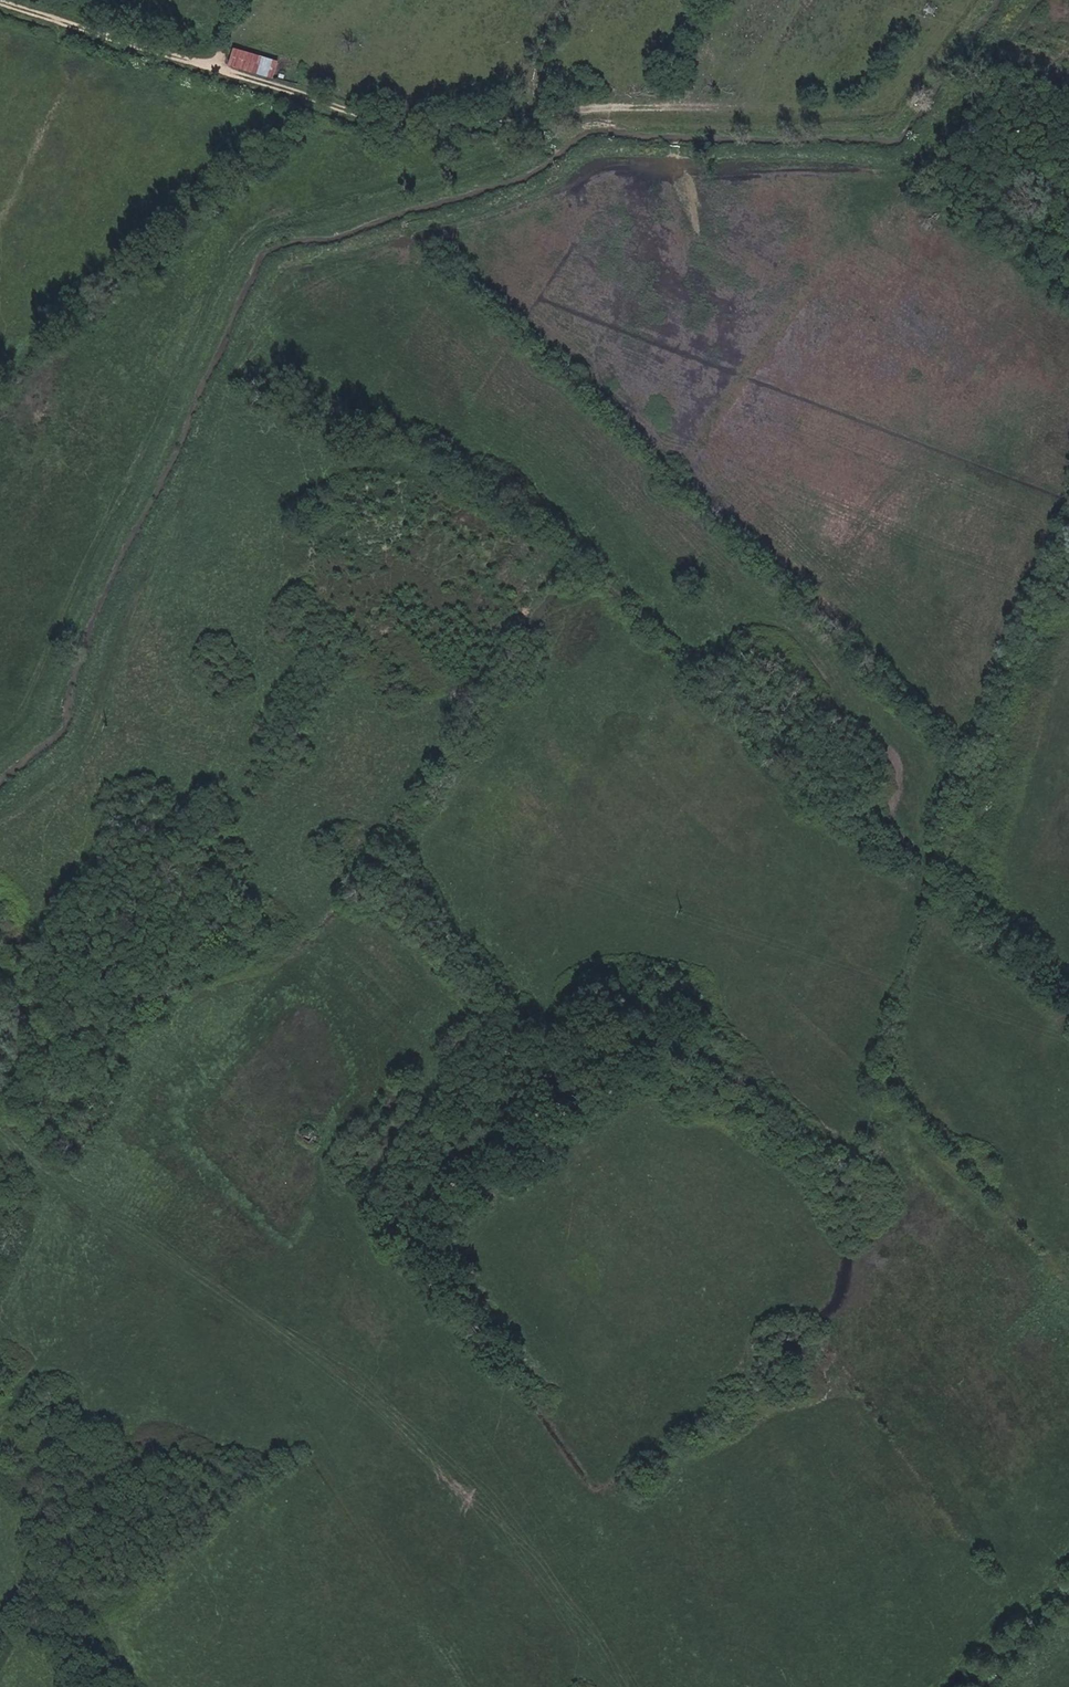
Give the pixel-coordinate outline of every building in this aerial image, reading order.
[(236,45),(230,64),(276,78),(281,59),(236,45)]
